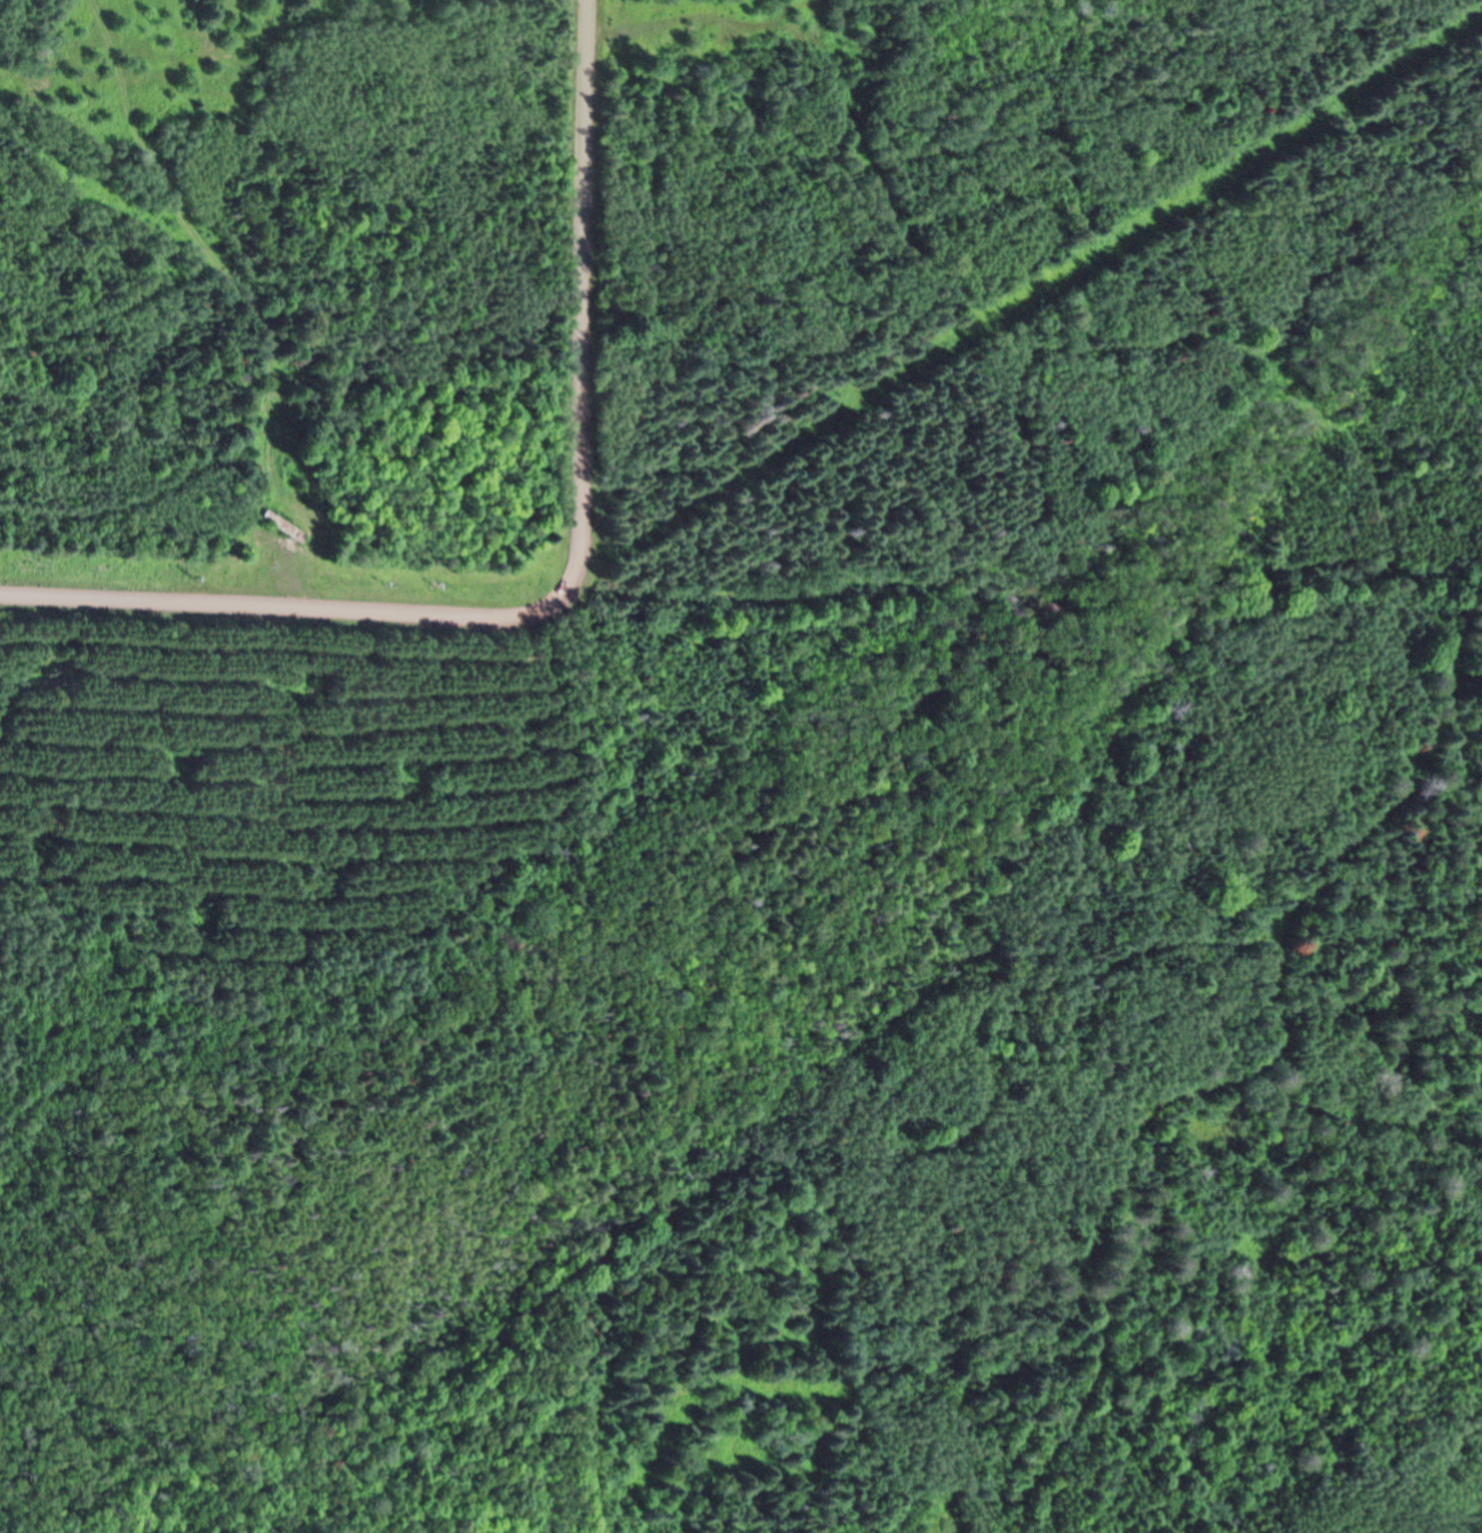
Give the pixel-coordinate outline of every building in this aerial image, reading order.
[(262,522),(302,545),(306,538),(267,514),(262,522)]
